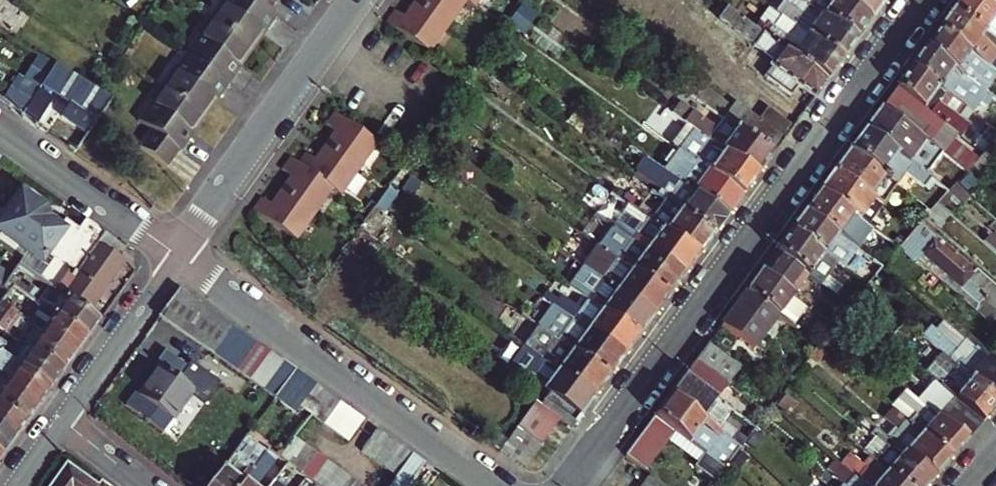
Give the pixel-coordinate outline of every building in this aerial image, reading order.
[(247,49),(259,32),(256,30),(260,25),(267,30),(275,18),(266,11),(251,0),(220,0),(207,19),(247,49)] [(266,11),(273,2),(269,0),(251,0),(266,11)] [(413,9),(405,3),(395,15),(439,47),(472,0),(420,0),(413,9)] [(795,25),(802,14),(783,0),(775,11),(795,25)] [(821,14),(807,4),(802,0),(783,0),(802,14),(795,25),(842,60),(853,46),(857,41),(821,14)] [(807,4),(821,14),(828,5),(821,0),(811,0),(807,4)] [(821,14),(857,41),(872,20),(844,0),(821,0),(828,5),(821,14)] [(886,0),(844,0),(872,20),(886,0)] [(954,9),(985,32),(995,16),(995,9),(983,0),(961,0),(954,9)] [(995,9),(995,0),(983,0),(995,9)] [(720,2),(714,10),(719,14),(725,6),(720,2)] [(764,76),(783,90),(791,96),(798,85),(815,97),(827,81),(754,27),(725,6),(719,14),(756,42),(754,44),(775,60),(764,76)] [(769,6),(754,27),(827,81),(842,60),(795,25),(775,11),(769,6)] [(939,29),(968,51),(989,66),(995,57),(995,50),(980,39),(985,32),(954,9),(939,29)] [(995,37),(995,16),(985,32),(995,39),(995,37)] [(235,66),(247,49),(207,19),(182,54),(227,85),(234,74),(228,70),(232,64),(235,66)] [(260,25),(256,30),(259,32),(247,49),(251,52),(267,30),(260,25)] [(926,48),(995,100),(995,87),(994,86),(995,83),(995,82),(984,73),(965,58),(968,51),(939,29),(926,48)] [(911,68),(945,94),(950,98),(956,90),(971,100),(972,99),(978,103),(989,112),(995,102),(995,100),(926,48),(911,68)] [(232,64),(228,70),(234,74),(251,52),(247,49),(235,66),(232,64)] [(989,66),(968,51),(965,58),(984,73),(989,66)] [(158,87),(199,116),(209,102),(206,101),(210,95),(216,99),(227,85),(182,54),(158,87)] [(83,129),(106,97),(95,90),(54,63),(42,83),(70,102),(61,114),(83,129)] [(911,68),(897,88),(945,124),(961,136),(969,125),(958,117),(939,102),(945,94),(911,68)] [(23,114),(38,88),(26,80),(17,93),(0,81),(0,98),(23,114)] [(704,106),(722,119),(772,156),(788,133),(764,115),(760,120),(735,102),(733,105),(707,86),(696,100),(704,106)] [(38,88),(23,114),(35,123),(53,97),(39,87),(38,88)] [(188,131),(199,116),(158,87),(134,121),(149,133),(177,153),(187,141),(181,137),(186,129),(188,131)] [(945,124),(897,88),(882,108),(930,144),(945,124)] [(971,113),(978,103),(972,99),(971,100),(956,90),(950,98),(964,108),(971,113)] [(964,108),(950,98),(945,94),(939,102),(958,117),(964,108)] [(199,116),(202,119),(216,99),(210,95),(206,101),(209,102),(199,116)] [(678,100),(670,111),(682,120),(690,109),(678,100)] [(722,119),(704,106),(698,114),(716,128),(722,119)] [(682,120),(670,111),(664,107),(658,115),(687,137),(693,129),(690,126),(682,120)] [(300,240),(319,213),(338,186),(346,192),(384,138),(341,108),(332,120),(340,126),(320,155),(311,149),(303,161),(295,156),(286,168),(294,174),(275,201),(267,196),(258,209),(300,240)] [(882,108),(866,130),(912,165),(925,175),(934,162),(942,153),(930,144),(882,108)] [(793,127),(769,109),(764,115),(788,133),(793,127)] [(690,126),(693,129),(757,176),(772,156),(722,119),(716,128),(698,114),(690,126)] [(181,137),(187,141),(202,119),(199,116),(188,131),(186,129),(181,137)] [(74,129),(64,143),(71,148),(80,134),(74,129)] [(693,159),(698,163),(742,196),(757,176),(693,129),(687,137),(703,149),(698,156),(695,155),(693,159)] [(866,130),(851,151),(893,182),(897,185),(905,174),(912,165),(866,130)] [(166,169),(177,153),(149,133),(138,148),(166,169)] [(687,137),(678,148),(693,159),(695,155),(698,156),(703,149),(687,137)] [(952,140),(942,153),(965,171),(971,165),(977,158),(952,140)] [(980,173),(995,156),(995,154),(987,146),(977,158),(971,165),(980,173)] [(727,217),(683,184),(664,170),(639,151),(629,164),(655,183),(649,190),(712,237),(727,217)] [(893,182),(851,151),(836,170),(873,198),(878,202),(882,205),(897,185),(893,182)] [(952,176),(934,162),(925,175),(943,188),(952,176)] [(698,163),(683,184),(727,217),(742,196),(698,163)] [(912,165),(905,174),(940,200),(947,192),(943,188),(925,175),(912,165)] [(836,170),(821,191),(859,219),(873,198),(836,170)] [(397,192),(388,186),(375,206),(383,212),(397,192)] [(649,190),(634,210),(698,257),(712,237),(649,190)] [(821,191),(806,211),(848,243),(851,245),(857,236),(863,239),(864,237),(891,257),(898,248),(867,225),(859,219),(821,191)] [(74,273),(103,233),(84,220),(77,230),(64,220),(59,228),(48,220),(39,198),(31,192),(23,193),(11,209),(13,219),(1,236),(43,265),(49,257),(55,261),(47,273),(60,282),(69,270),(74,273)] [(873,198),(859,219),(867,225),(882,205),(878,202),(873,198)] [(938,203),(929,212),(955,235),(963,225),(938,203)] [(360,227),(369,233),(383,212),(375,206),(360,227)] [(11,209),(0,225),(0,235),(1,236),(13,219),(11,209)] [(634,210),(619,230),(683,277),(690,267),(698,257),(634,210)] [(798,222),(791,231),(833,263),(848,243),(806,211),(798,222)] [(976,349),(995,366),(995,287),(921,222),(901,245),(918,260),(922,255),(978,304),(982,299),(993,309),(966,340),(976,349)] [(619,230),(603,250),(668,297),(683,277),(619,230)] [(791,231),(776,251),(807,274),(828,290),(831,285),(825,281),(833,269),(840,274),(843,270),(833,263),(791,231)] [(60,282),(54,290),(84,312),(119,264),(114,260),(123,247),(103,233),(74,273),(69,270),(60,282)] [(857,236),(851,245),(857,249),(863,240),(863,239),(857,236)] [(602,249),(587,269),(653,318),(668,297),(603,250),(602,249)] [(776,251),(747,292),(779,316),(795,328),(807,311),(789,298),(807,274),(776,251)] [(587,269),(572,289),(638,338),(653,318),(587,269)] [(60,282),(47,273),(42,281),(48,286),(54,290),(60,282)] [(7,293),(13,285),(7,281),(1,289),(7,293)] [(848,305),(855,298),(833,282),(831,285),(828,290),(848,305)] [(22,309),(30,298),(13,285),(7,293),(2,300),(0,302),(18,315),(23,318),(27,313),(22,309)] [(41,306),(53,315),(86,339),(99,323),(84,312),(54,290),(48,286),(36,302),(41,306)] [(161,315),(174,325),(194,298),(180,288),(161,315)] [(572,289),(557,310),(623,358),(638,338),(572,289)] [(747,292),(721,327),(754,351),(779,316),(747,292)] [(194,298),(174,325),(188,335),(208,308),(194,298)] [(0,302),(0,326),(5,330),(6,331),(18,315),(0,302)] [(53,315),(41,306),(29,323),(41,332),(53,315)] [(208,308),(188,335),(198,342),(218,315),(208,308)] [(542,329),(547,332),(608,378),(623,358),(557,310),(542,329)] [(23,318),(18,315),(6,331),(18,339),(29,323),(23,318)] [(53,315),(41,332),(74,356),(86,339),(53,315)] [(218,315),(198,342),(212,352),(232,325),(218,315)] [(29,323),(18,339),(63,371),(70,362),(74,356),(41,332),(29,323)] [(232,325),(212,352),(225,362),(245,335),(232,325)] [(835,330),(830,326),(818,342),(825,349),(829,352),(839,340),(832,335),(835,330)] [(18,339),(6,331),(5,330),(0,336),(0,354),(50,389),(63,371),(18,339)] [(932,330),(925,337),(949,359),(956,351),(932,330)] [(542,360),(593,398),(608,378),(547,332),(532,353),(542,360)] [(245,335),(225,362),(238,371),(258,344),(245,335)] [(532,353),(507,335),(501,344),(518,355),(522,358),(523,355),(528,359),(532,353)] [(949,359),(956,365),(961,358),(966,362),(976,349),(966,340),(956,351),(949,359)] [(818,342),(809,355),(816,360),(825,349),(818,342)] [(258,344),(238,371),(250,380),(270,353),(258,344)] [(708,345),(695,362),(742,395),(753,379),(708,345)] [(960,368),(995,400),(995,366),(976,349),(966,362),(961,358),(956,365),(960,368)] [(127,404),(163,431),(174,417),(184,425),(204,398),(179,379),(188,366),(167,351),(158,364),(161,366),(139,395),(135,393),(127,404)] [(250,380),(263,389),(282,362),(270,353),(250,380)] [(528,359),(518,373),(527,380),(542,360),(532,353),(528,359)] [(37,408),(50,389),(0,354),(0,381),(37,408)] [(522,358),(518,355),(510,367),(518,373),(528,359),(523,355),(522,358)] [(527,380),(548,395),(579,417),(593,398),(542,360),(527,380)] [(282,362),(263,389),(275,398),(296,372),(282,362)] [(695,362),(685,375),(731,410),(742,395),(695,362)] [(937,367),(931,375),(939,383),(947,375),(937,367)] [(955,396),(983,422),(992,411),(995,406),(995,400),(960,368),(953,376),(948,373),(947,375),(939,383),(955,396)] [(296,372),(275,398),(295,413),(300,406),(315,385),(296,372)] [(685,375),(670,396),(740,448),(743,444),(755,428),(743,419),(734,431),(722,422),(731,410),(685,375)] [(25,425),(37,408),(0,381),(0,407),(25,425)] [(300,406),(312,415),(327,394),(315,385),(300,406)] [(327,394),(312,415),(324,424),(339,403),(327,394)] [(579,417),(548,395),(541,404),(560,417),(573,426),(579,417)] [(740,448),(670,396),(654,418),(680,437),(724,470),(740,448)] [(900,400),(893,408),(950,459),(983,422),(955,396),(936,418),(927,410),(920,418),(900,400)] [(536,400),(518,425),(542,443),(560,417),(541,404),(536,400)] [(351,411),(339,403),(324,424),(335,432),(351,411)] [(14,440),(25,425),(0,407),(0,430),(14,440)] [(912,444),(905,453),(933,478),(950,459),(893,408),(884,419),(912,444)] [(364,420),(351,411),(335,432),(349,442),(364,420)] [(654,418),(626,457),(651,476),(680,437),(654,418)] [(542,443),(518,425),(501,448),(525,465),(528,463),(542,443)] [(888,472),(904,485),(926,485),(933,478),(905,453),(876,427),(871,432),(875,437),(863,450),(888,472)] [(362,451),(374,460),(390,438),(378,429),(362,451)] [(2,456),(14,440),(0,430),(0,455),(2,456)] [(283,430),(267,450),(278,458),(293,438),(283,430)] [(504,440),(490,431),(485,438),(499,448),(504,440)] [(206,485),(241,485),(254,468),(267,450),(246,435),(206,485)] [(288,466),(304,446),(293,438),(278,458),(287,465),(288,466)] [(374,460),(386,469),(402,447),(390,438),(374,460)] [(299,474),(315,454),(304,446),(288,466),(294,470),(299,474)] [(402,447),(386,469),(397,477),(413,454),(402,447)] [(841,463),(866,485),(904,485),(888,472),(882,479),(851,452),(841,463)] [(306,480),(310,482),(325,461),(315,454),(299,474),(306,480)] [(409,485),(426,463),(413,454),(397,477),(409,485)] [(841,463),(836,459),(828,467),(837,474),(836,476),(845,484),(847,485),(866,485),(841,463)] [(337,470),(325,461),(310,482),(313,485),(314,485),(325,485),(337,470)] [(103,479),(99,485),(67,462),(50,485),(111,485),(103,479)] [(294,470),(288,466),(287,465),(272,483),(270,485),(282,485),(294,470)] [(241,485),(258,485),(261,482),(265,485),(270,485),(272,483),(254,468),(241,485)] [(337,470),(325,485),(344,485),(349,479),(337,470)] [(644,485),(665,485),(651,476),(644,485)] [(409,485),(397,477),(391,485),(409,485)]
